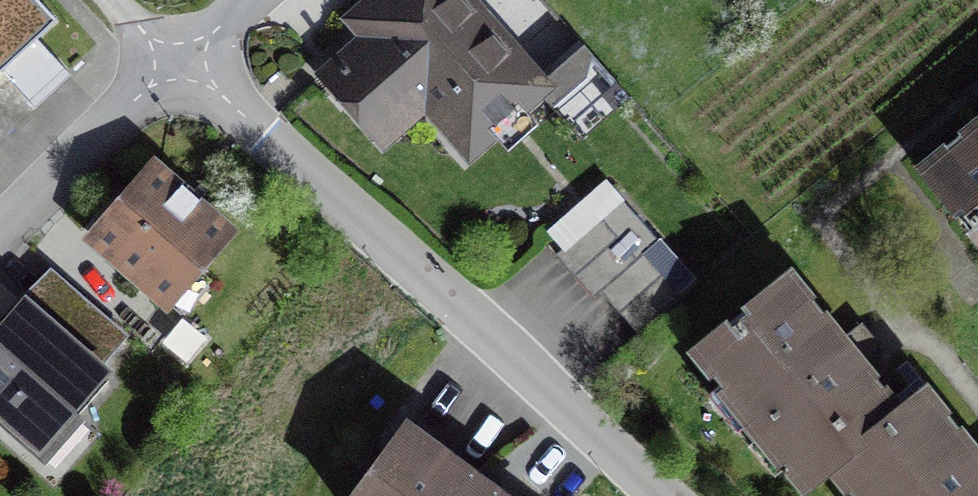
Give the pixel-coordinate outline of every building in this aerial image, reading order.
[(37,0),(0,0),(0,71),(37,38),(55,20),(37,0)] [(538,87),(462,0),(376,0),(363,11),(373,22),(373,40),(332,75),(384,134),(427,96),(441,112),(447,106),(477,140),(537,88),(538,89),(539,88),(583,138),(630,97),(585,46),(538,87)] [(37,38),(0,71),(0,134),(68,71),(37,38)] [(920,168),(977,240),(977,122),(920,168)] [(192,271),(226,232),(154,169),(95,236),(184,314),(210,286),(192,271)] [(620,198),(556,254),(593,297),(600,291),(644,253),(658,241),(620,198)] [(681,296),(644,253),(600,291),(638,334),(681,296)] [(805,489),(830,469),(903,409),(791,273),(693,353),(805,489)] [(58,278),(1,344),(0,343),(0,405),(41,440),(100,372),(92,366),(121,332),(58,278)] [(903,409),(830,469),(852,495),(977,495),(977,452),(927,390),(903,409)] [(408,425),(354,495),(501,495),(408,425)]
